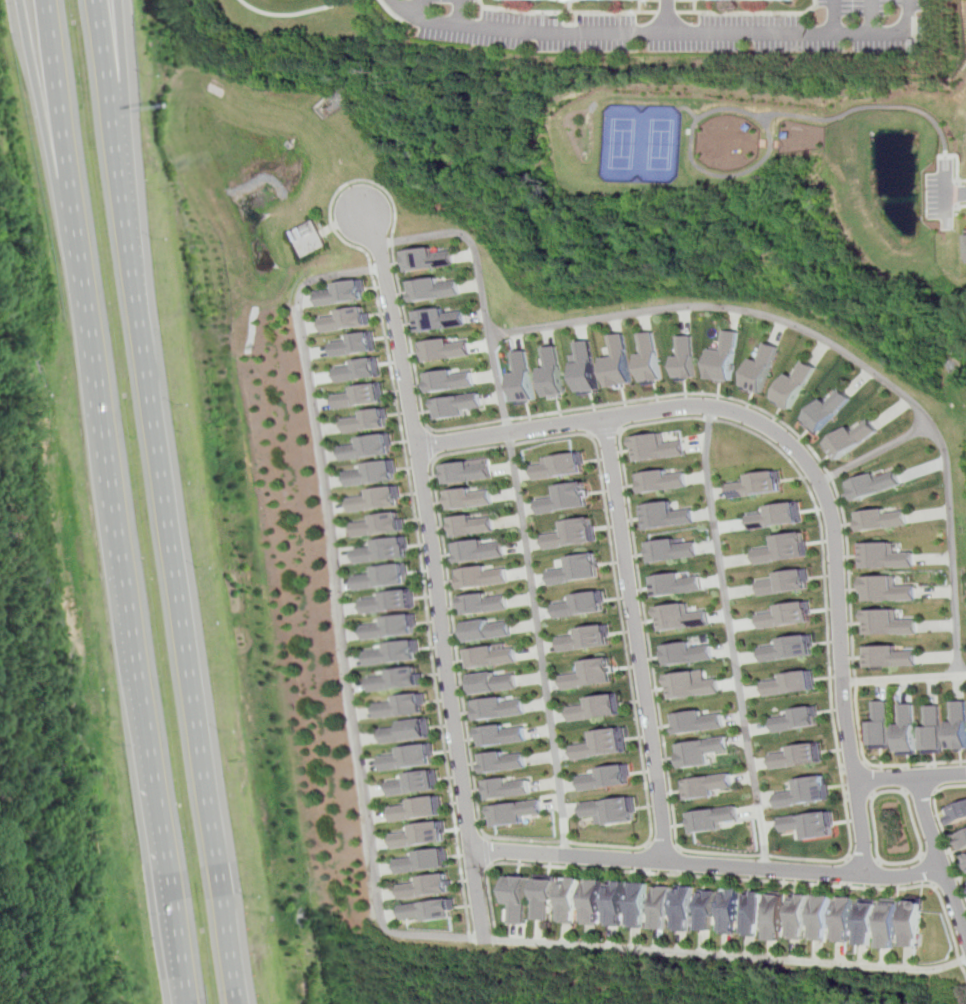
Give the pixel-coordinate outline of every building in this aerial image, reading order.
[(285,232),(297,257),(323,245),(312,221),(285,232)] [(410,271),(459,266),(457,251),(438,253),(438,247),(407,251),(410,271)] [(464,295),(461,280),(444,283),(443,276),(411,281),(415,302),(464,295)] [(317,306),(367,299),(365,279),(325,284),(325,288),(315,290),(317,306)] [(371,324),(367,305),(317,314),(320,333),(371,324)] [(419,332),(468,326),(465,306),(416,313),(419,332)] [(715,347),(710,379),(736,383),(744,331),(728,329),(725,349),(715,347)] [(376,350),(373,331),(329,338),(332,357),(376,350)] [(664,382),(659,332),(640,334),(645,384),(664,382)] [(608,357),(611,386),(635,384),(629,333),(613,334),(616,356),(608,357)] [(698,379),(698,334),(678,334),(678,379),(698,379)] [(472,355),(469,336),(419,342),(421,361),(472,355)] [(595,339),(574,343),(582,394),(603,391),(595,339)] [(765,395),(784,347),(764,339),(746,387),(765,395)] [(568,395),(562,345),(542,348),(548,398),(568,395)] [(510,352),(516,404),(537,401),(531,350),(510,352)] [(777,401),(795,411),(820,366),(802,356),(777,401)] [(379,377),(377,357),(332,363),(334,382),(379,377)] [(426,373),(429,393),(475,386),(472,366),(426,373)] [(380,383),(330,389),(333,409),(383,402),(380,383)] [(819,436),(855,399),(840,385),(804,421),(819,436)] [(431,399),(434,418),(482,412),(479,392),(431,399)] [(386,428),(383,409),(340,414),(342,433),(386,428)] [(840,461),(881,431),(868,415),(828,444),(840,461)] [(635,463),(687,455),(685,440),(665,443),(664,432),(632,437),(635,463)] [(390,455),(387,433),(347,439),(348,448),(337,449),(339,462),(390,455)] [(581,451),(530,459),(533,480),(584,472),(581,451)] [(489,478),(485,458),(440,465),(443,485),(489,478)] [(393,480),(390,461),(341,469),(344,488),(393,480)] [(851,483),(857,501),(904,486),(899,468),(851,483)] [(688,469),(639,474),(641,493),(690,488),(688,469)] [(734,499),(785,491),(782,469),(748,474),(749,481),(732,484),(734,499)] [(587,507),(584,481),(551,485),(552,497),(534,499),(536,513),(587,507)] [(346,498),(348,513),(396,506),(393,485),(364,489),(365,495),(346,498)] [(488,490),(474,493),(473,487),(443,491),(446,511),(490,504),(488,490)] [(698,524),(696,507),(676,510),(675,500),(642,504),(645,530),(698,524)] [(771,514),(752,516),(753,529),(804,524),(801,502),(770,505),(771,514)] [(910,526),(908,507),(860,513),(863,532),(910,526)] [(399,533),(396,511),(362,516),(363,522),(349,524),(351,539),(399,533)] [(491,532),(489,516),(473,519),(472,514),(448,518),(451,538),(491,532)] [(595,542),(591,517),(560,521),(561,533),(541,536),(543,549),(595,542)] [(759,564),(810,556),(806,532),(776,537),(778,547),(757,551),(759,564)] [(400,536),(403,557),(355,565),(352,550),(372,547),(371,541),(400,536)] [(701,557),(699,542),(681,544),(680,538),(649,542),(652,563),(701,557)] [(452,543),(455,563),(502,556),(499,542),(481,545),(480,539),(452,543)] [(916,567),(915,552),(896,552),(896,542),(862,543),(862,569),(916,567)] [(564,557),(566,567),(546,570),(548,585),(598,578),(595,553),(564,557)] [(400,564),(373,568),(374,576),(354,580),(355,591),(404,584),(400,564)] [(458,589),(506,582),(504,568),(485,571),(484,565),(455,569),(458,589)] [(761,583),(762,596),(811,589),(808,569),(773,574),(774,581),(761,583)] [(654,576),(656,597),(706,591),(704,571),(654,576)] [(918,601),(917,585),(899,586),(898,576),(864,578),(865,602),(918,601)] [(408,589),(411,608),(364,616),(362,601),(382,598),(381,593),(408,589)] [(464,615),(507,609),(505,594),(486,597),(485,592),(460,596),(464,615)] [(554,618),(604,611),(601,592),(551,599),(554,618)] [(763,628),(813,622),(811,601),(779,605),(780,612),(762,614),(763,628)] [(692,612),(690,602),(657,607),(661,633),(712,625),(710,610),(692,612)] [(865,611),(865,635),(918,635),(918,619),(899,619),(899,610),(865,611)] [(364,626),(366,642),(413,634),(410,614),(383,618),(384,623),(364,626)] [(463,643),(509,635),(507,621),(489,624),(488,619),(460,623),(463,643)] [(609,644),(606,623),(575,628),(576,638),(559,641),(560,652),(609,644)] [(815,656),(813,635),(775,639),(775,647),(763,648),(765,662),(815,656)] [(370,668),(419,660),(415,639),(387,644),(388,649),(369,652),(370,668)] [(717,661),(715,645),(696,648),(695,642),(664,646),(667,667),(717,661)] [(468,669),(517,662),(515,647),(495,650),(494,646),(465,650),(468,669)] [(868,647),(868,666),(918,666),(918,647),(868,647)] [(613,682),(609,658),(581,663),(583,674),(561,678),(563,691),(613,682)] [(421,685),(418,667),(390,670),(391,676),(372,679),(374,693),(421,685)] [(817,689),(815,671),(765,678),(767,697),(817,689)] [(470,695),(517,688),(515,673),(495,677),(494,672),(468,675),(470,695)] [(722,694),(720,680),(707,681),(706,672),(669,676),(671,700),(722,694)] [(380,705),(381,718),(425,712),(422,693),(398,697),(399,702),(380,705)] [(620,715),(616,694),(587,698),(587,704),(568,707),(570,722),(620,715)] [(476,701),(479,720),(526,714),(523,699),(504,702),(503,696),(476,701)] [(888,749),(888,700),(870,700),(870,749),(888,749)] [(952,702),(965,701),(965,748),(950,748),(949,722),(954,722),(952,702)] [(914,703),(916,754),(898,755),(896,725),(900,724),(899,704),(914,703)] [(926,706),(941,705),(944,753),(923,754),(922,727),(927,727),(926,706)] [(820,725),(816,706),(773,713),(776,732),(820,725)] [(726,728),(723,710),(674,716),(677,735),(726,728)] [(387,745),(432,737),(429,721),(384,729),(387,745)] [(479,728),(483,747),(527,741),(524,725),(511,728),(510,723),(479,728)] [(626,753),(623,728),(590,733),(592,743),(571,746),(573,760),(626,753)] [(683,769),(713,764),(711,753),(732,750),(730,736),(679,744),(683,769)] [(435,764),(431,743),(402,748),(403,754),(383,756),(386,773),(435,764)] [(773,769),(823,763),(821,743),(771,750),(773,769)] [(524,754),(505,757),(504,751),(483,754),(486,773),(526,769),(524,754)] [(631,784),(629,765),(578,772),(580,791),(631,784)] [(391,798),(438,789),(435,770),(407,773),(408,779),(388,782),(391,798)] [(686,800),(735,793),(732,774),(683,780),(686,800)] [(795,780),(796,791),(777,793),(778,808),(829,801),(826,776),(795,780)] [(486,780),(489,801),(530,795),(528,780),(511,782),(510,777),(486,780)] [(439,794),(411,799),(412,805),(392,807),(395,822),(443,814),(439,794)] [(637,823),(634,798),(581,803),(583,818),(603,816),(604,826),(637,823)] [(525,824),(524,818),(543,815),(541,801),(491,808),(494,828),(525,824)] [(948,809),(965,802),(965,820),(947,827),(946,823),(952,820),(948,809)] [(740,825),(738,806),(688,812),(690,832),(740,825)] [(831,811),(780,820),(784,836),(802,833),(803,841),(835,835),(831,811)] [(446,841),(442,820),(409,825),(410,831),(394,833),(397,849),(446,841)] [(955,834),(965,830),(965,850),(962,852),(955,834)] [(400,860),(403,874),(451,866),(448,847),(419,852),(420,857),(400,860)] [(453,892),(450,873),(423,877),(423,880),(404,883),(406,900),(453,892)] [(534,919),(549,920),(550,900),(555,901),(557,877),(537,875),(534,919)] [(529,877),(509,876),(508,903),(513,903),(511,923),(526,924),(529,877)] [(580,876),(575,924),(560,922),(563,876),(580,876)] [(603,880),(600,913),(598,913),(596,925),(583,924),(586,879),(603,880)] [(626,882),(621,926),(604,924),(608,881),(626,882)] [(649,883),(648,917),(642,917),(642,927),(628,926),(630,882),(649,883)] [(673,887),(669,917),(667,917),(666,929),(651,928),(654,886),(673,887)] [(694,887),(692,920),(690,920),(689,931),(675,930),(677,886),(694,887)] [(741,888),(739,923),(736,922),(735,934),(720,933),(723,889),(731,889),(731,887),(741,888)] [(718,891),(716,917),(713,916),(712,931),(697,930),(700,890),(718,891)] [(763,892),(761,925),(759,925),(758,937),(742,935),(746,893),(750,893),(750,891),(763,892)] [(786,895),(784,933),(781,933),(781,940),(766,940),(769,894),(786,895)] [(810,896),(808,929),(804,929),(803,938),(790,937),(792,897),(798,898),(798,895),(810,896)] [(834,896),(830,930),(827,929),(826,941),(812,939),(817,895),(834,896)] [(855,897),(852,930),(849,930),(848,944),(834,943),(838,896),(855,897)] [(406,906),(408,920),(428,917),(428,920),(458,916),(455,899),(406,906)] [(917,947),(902,947),(905,900),(925,901),(923,942),(917,941),(917,947)] [(878,904),(876,931),(872,931),(871,943),(857,942),(861,902),(878,904)] [(901,904),(898,942),(894,942),(894,948),(880,947),(883,903),(901,904)]
